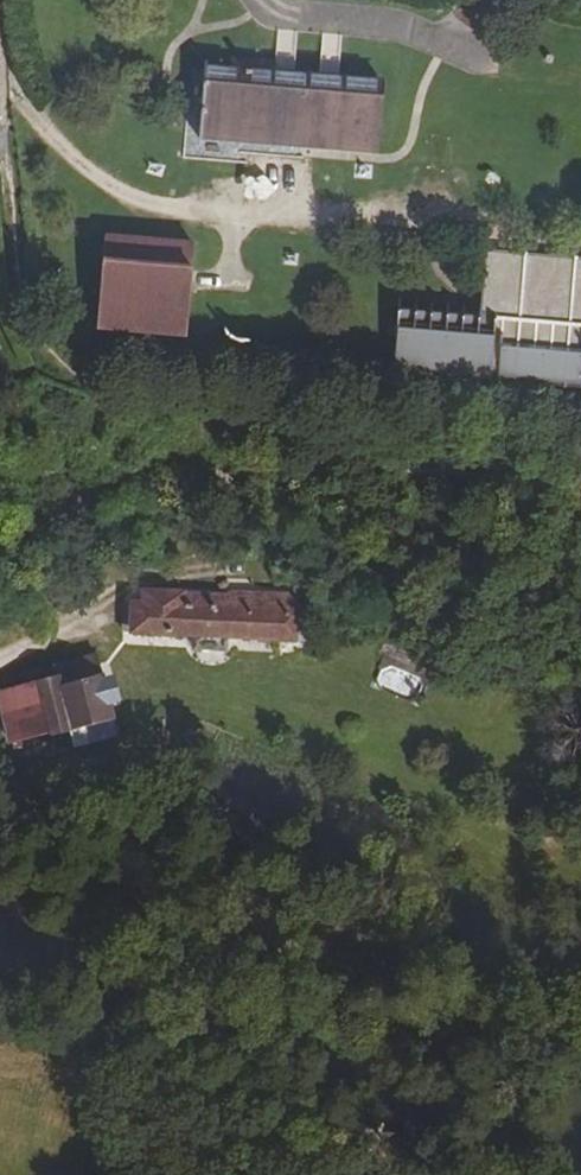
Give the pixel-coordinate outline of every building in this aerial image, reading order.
[(375,152),(381,81),(339,76),(274,71),(275,63),(231,60),(231,67),(207,65),(202,136),(375,152)] [(193,245),(105,238),(97,329),(186,336),(193,245)] [(496,317),(501,250),(485,249),(479,315),(496,317)] [(501,250),(496,317),(479,315),(398,308),(393,372),(580,387),(580,257),(501,250)] [(298,642),(299,608),(185,604),(186,590),(141,589),(141,600),(130,600),(130,606),(129,631),(129,635),(194,638),(225,639),(298,642)] [(224,652),(225,639),(194,638),(193,651),(224,652)] [(0,690),(0,698),(12,745),(69,731),(73,747),(119,736),(100,657),(23,676),(25,684),(0,690)]
